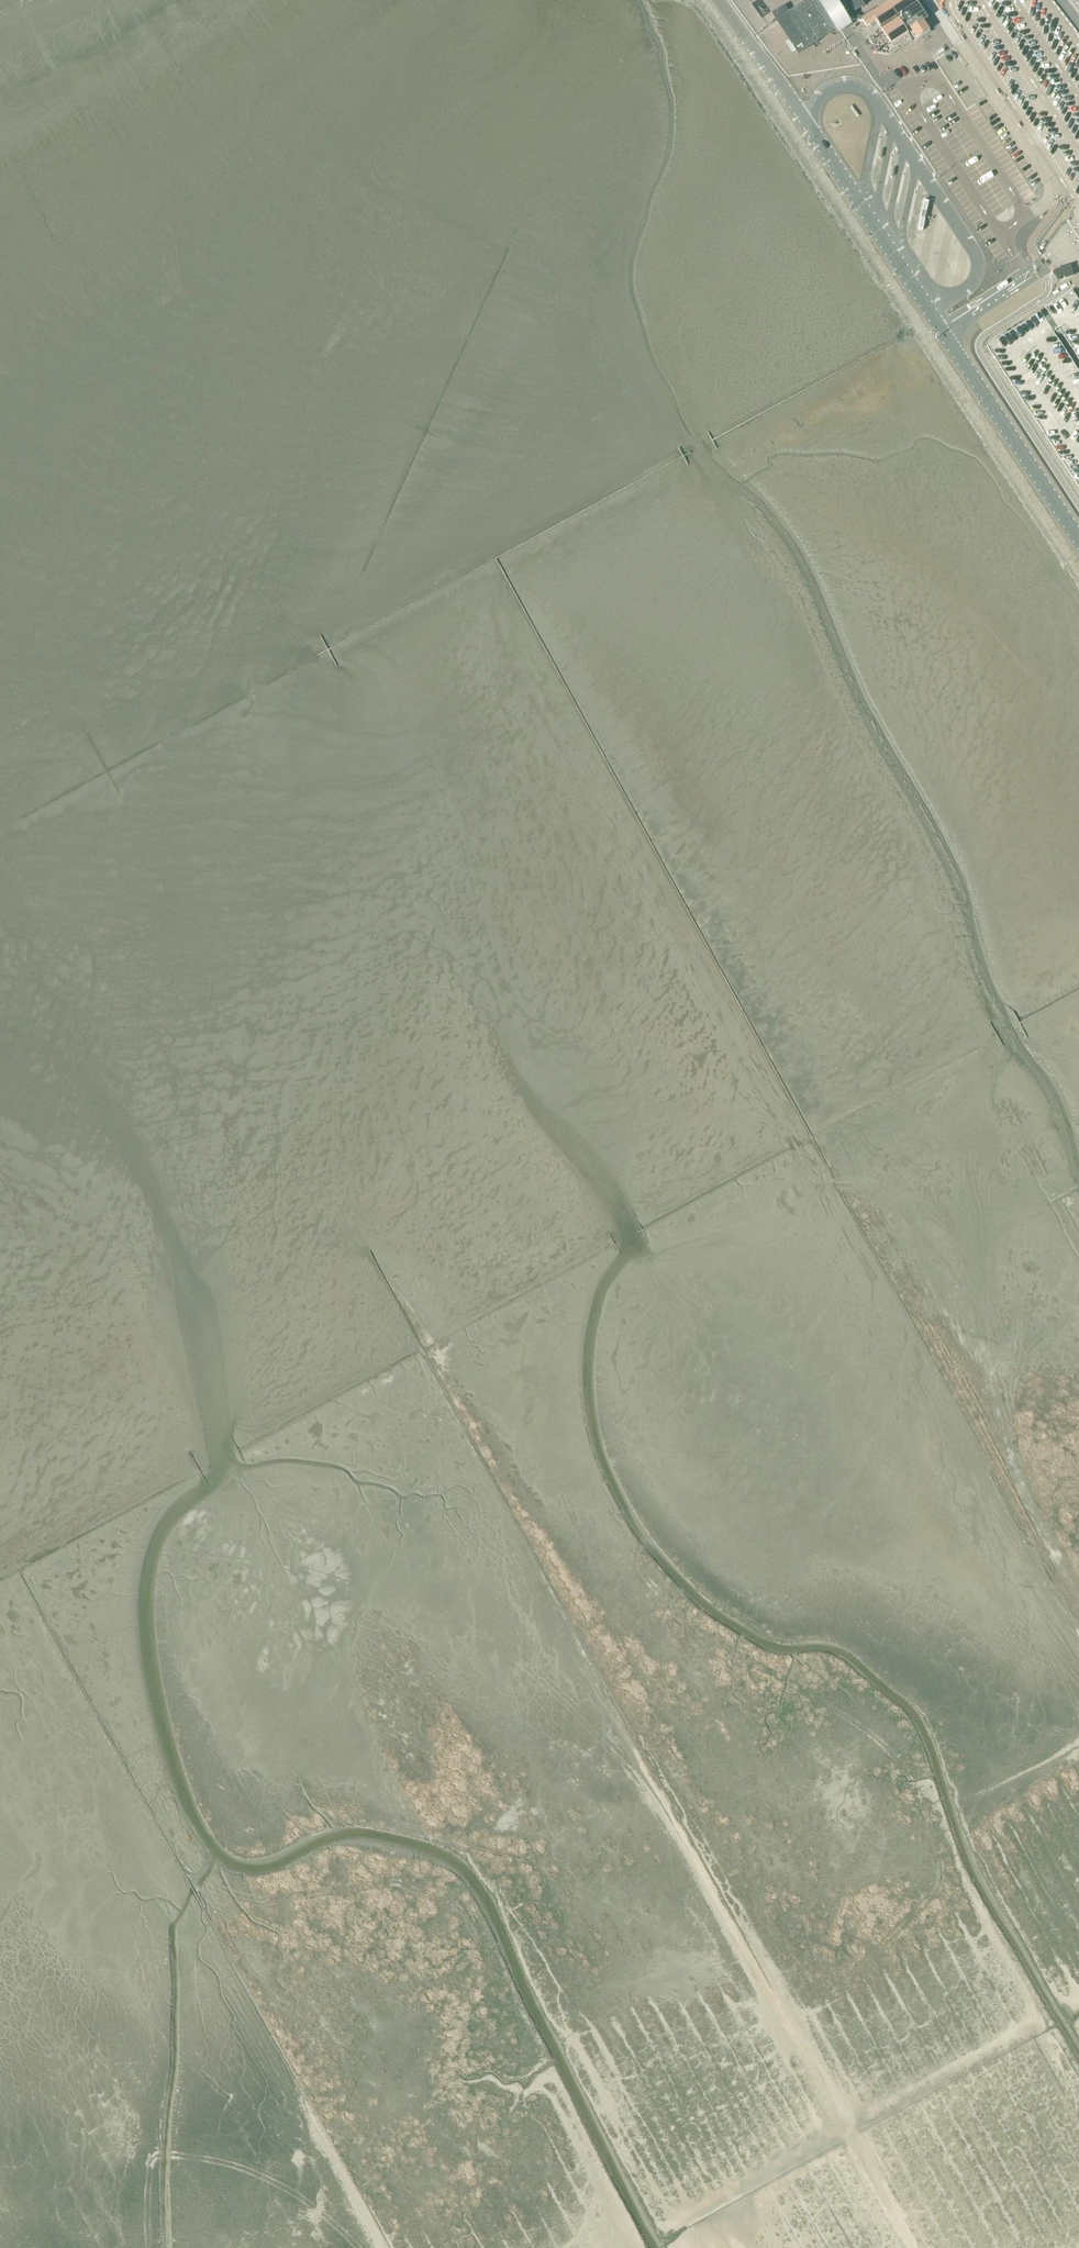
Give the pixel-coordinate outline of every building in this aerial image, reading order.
[(862,21),(874,13),(872,10),(861,17),(857,17),(851,15),(849,13),(859,6),(856,0),(810,0),(788,15),(784,9),(773,16),(798,54),(835,30),(838,35),(845,31),(852,26),(848,21),(850,20),(862,22),(862,21)] [(874,13),(862,21),(862,22),(866,28),(874,24),(875,23),(891,46),(907,35),(902,28),(906,25),(916,40),(929,32),(923,23),(927,20),(914,0),(895,0),(887,5),(874,13)] [(1055,273),(1058,282),(1073,277),(1070,268),(1055,273)] [(1071,293),(984,350),(1078,493),(1078,305),(1071,293)]
